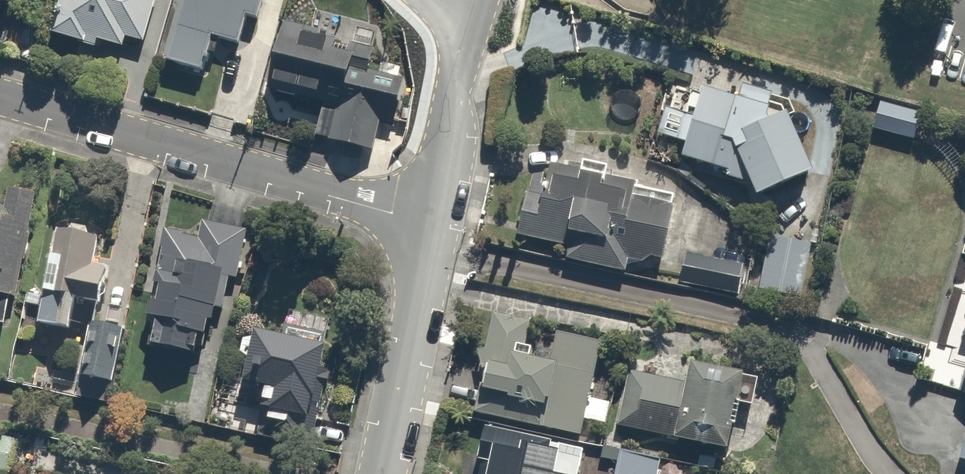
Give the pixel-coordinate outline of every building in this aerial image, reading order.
[(29,15),(33,1),(54,7),(56,0),(0,0),(0,8),(29,15)] [(56,46),(150,67),(165,0),(67,0),(56,46)] [(255,0),(186,0),(166,69),(205,81),(215,48),(239,55),(255,0)] [(315,142),(373,157),(383,117),(409,124),(419,86),(376,75),(381,57),(292,34),(276,93),(325,106),(315,142)] [(704,120),(678,112),(668,144),(694,152),(690,163),(758,184),(768,206),(828,177),(799,123),(791,127),(776,98),(750,90),(746,102),(713,92),(704,120)] [(933,114),(881,99),(872,129),(924,145),(933,114)] [(570,263),(636,280),(640,267),(662,272),(680,202),(647,194),(622,188),(625,175),(566,161),(562,175),(551,172),(544,201),(530,198),(520,238),(573,251),(570,263)] [(25,314),(47,197),(18,192),(15,208),(0,205),(0,310),(25,314)] [(147,326),(169,333),(163,354),(197,364),(204,343),(218,347),(253,231),(210,219),(203,243),(175,235),(147,326)] [(79,343),(86,301),(115,306),(125,243),(96,239),(98,228),(61,222),(42,337),(79,343)] [(749,272),(683,257),(677,285),(743,300),(749,272)] [(485,419),(582,442),(586,423),(613,429),(619,406),(592,400),(604,347),(498,322),(486,373),(496,375),(485,419)] [(326,423),(340,353),(327,350),(329,337),(292,330),(290,341),(261,336),(251,388),(274,393),(271,412),(280,414),(278,427),(307,433),(310,420),(326,423)] [(125,338),(97,336),(92,386),(120,389),(125,338)] [(630,375),(619,435),(741,457),(755,379),(695,368),(692,386),(630,375)] [(495,434),(490,454),(509,458),(506,473),(581,473),(585,453),(495,434)] [(25,447),(0,440),(0,473),(17,473),(25,447)] [(600,448),(595,472),(605,473),(665,473),(668,461),(600,448)]
